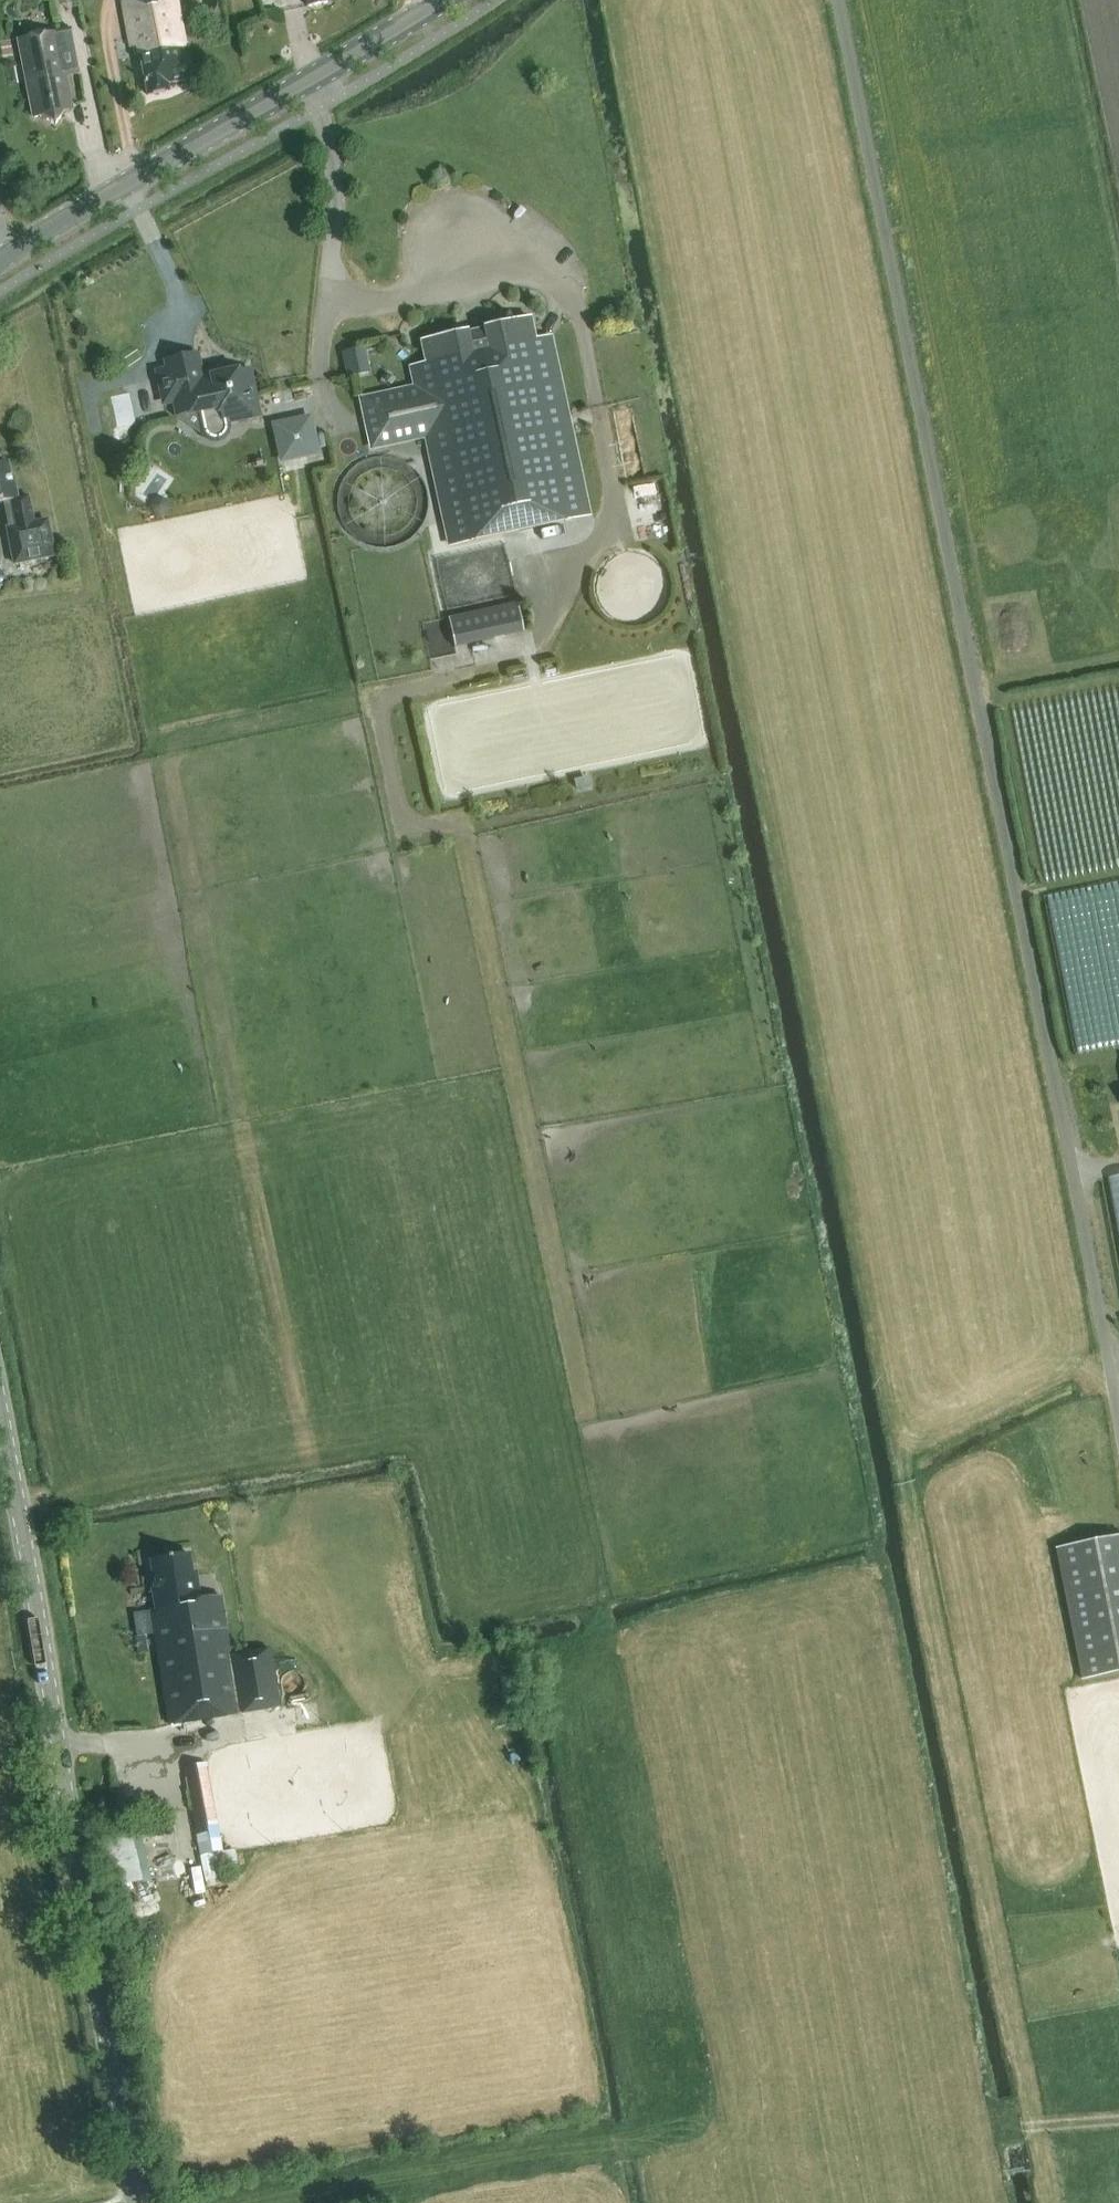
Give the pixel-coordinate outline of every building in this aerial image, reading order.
[(191,81),(187,60),(183,61),(181,50),(186,49),(177,0),(142,0),(122,4),(131,49),(134,48),(135,58),(140,57),(147,96),(169,92),(167,85),(191,81)] [(78,74),(73,45),(70,29),(17,39),(33,119),(42,117),(55,125),(63,113),(72,111),(65,77),(78,74)] [(452,546),(588,516),(550,337),(536,340),(531,318),(422,342),(426,363),(413,366),(418,388),(363,400),(373,446),(428,435),(452,546)] [(344,347),(345,372),(368,370),(367,346),(344,347)] [(175,399),(179,415),(200,410),(205,432),(208,436),(213,439),(218,439),(222,436),(226,432),(227,427),(226,421),(257,414),(248,370),(201,380),(196,354),(167,360),(169,370),(159,373),(165,401),(175,399)] [(271,415),(277,460),(318,455),(312,410),(271,415)] [(9,502),(14,527),(7,528),(14,561),(54,553),(47,520),(34,523),(28,496),(17,499),(13,476),(10,476),(8,462),(0,464),(0,504),(9,502)] [(517,603),(448,618),(455,647),(524,632),(517,603)] [(1108,1179),(1118,1237),(1118,1177),(1108,1179)] [(1118,1674),(1118,1537),(1058,1549),(1084,1681),(1118,1674)] [(170,1724),(278,1706),(269,1651),(230,1657),(220,1595),(200,1599),(195,1571),(192,1571),(189,1553),(150,1559),(155,1588),(152,1588),(156,1613),(152,1613),(170,1724)] [(148,1651),(145,1634),(133,1636),(136,1653),(148,1651)] [(184,1767),(200,1854),(223,1850),(207,1763),(184,1767)]
